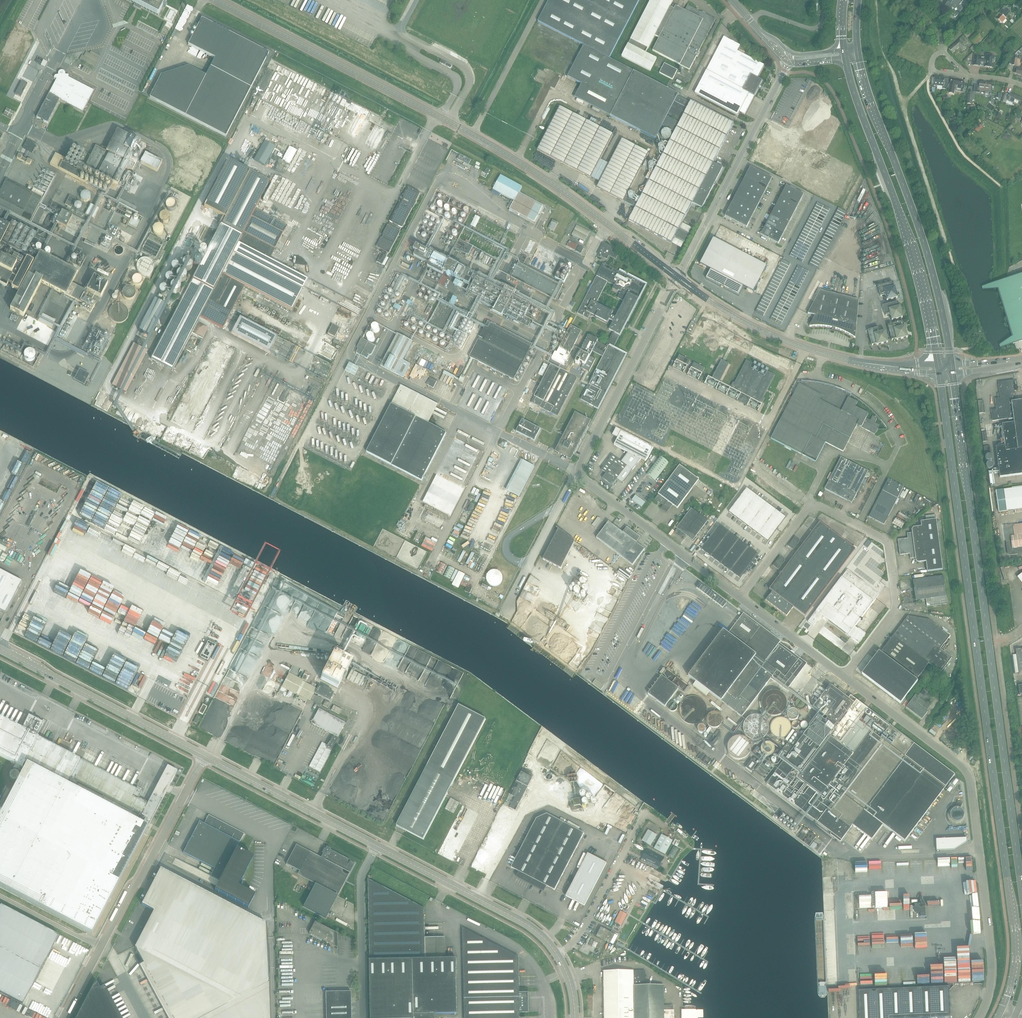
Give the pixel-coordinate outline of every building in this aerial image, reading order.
[(165,0),(128,0),(136,4),(134,6),(140,9),(141,6),(158,15),(162,6),(163,7),(164,4),(165,0)] [(671,243),(692,203),(702,208),(723,168),(713,163),(734,123),(691,101),(690,102),(678,96),(678,94),(609,58),(639,0),(549,0),(538,22),(584,45),(567,77),(581,84),(575,96),(576,94),(577,95),(580,98),(582,97),(584,101),(586,99),(589,103),(591,102),(593,105),(595,104),(597,108),(600,106),(602,110),(604,109),(607,112),(609,111),(611,115),(610,116),(655,139),(662,125),(675,132),(637,204),(626,198),(649,153),(622,139),(596,188),(635,208),(628,221),(671,243)] [(636,38),(654,45),(660,32),(664,34),(657,50),(695,67),(714,24),(710,23),(713,18),(680,4),(679,6),(675,4),(677,0),(653,0),(636,38)] [(955,18),(956,17),(962,9),(962,7),(960,6),(958,7),(961,4),(963,5),(965,3),(962,0),(956,0),(955,0),(951,0),(948,4),(945,8),(944,9),(946,10),(947,10),(949,11),(952,13),(952,14),(954,16),(954,17),(955,18)] [(1000,22),(1002,23),(1006,18),(1004,17),(1006,15),(1007,15),(1011,11),(1006,8),(1004,11),(1003,10),(1002,10),(999,13),(1001,14),(997,19),(1000,22)] [(175,12),(171,10),(167,18),(170,20),(175,12)] [(161,75),(150,97),(226,136),(269,53),(202,18),(188,45),(215,58),(206,76),(188,67),(184,75),(175,71),(161,75)] [(970,49),(973,52),(977,47),(975,45),(982,38),(976,33),(969,40),(974,45),(970,49)] [(694,93),(700,96),(738,115),(739,112),(745,115),(762,81),(757,78),(764,65),(737,51),(740,46),(724,37),(694,93)] [(959,40),(953,46),(949,49),(953,53),(959,47),(963,51),(966,48),(959,40)] [(655,68),(662,55),(633,41),(626,54),(655,68)] [(80,59),(94,67),(100,56),(91,51),(90,53),(86,51),(84,56),(82,55),(80,59)] [(1014,56),(1012,65),(1016,66),(1018,56),(1021,53),(1019,51),(1014,56)] [(980,58),(980,57),(981,56),(974,55),(973,65),(979,66),(979,65),(987,66),(987,67),(993,68),(994,62),(995,62),(995,58),(994,58),(994,57),(986,56),(985,59),(980,58)] [(38,57),(35,62),(45,67),(48,62),(38,57)] [(677,77),(682,68),(669,61),(664,70),(677,77)] [(280,63),(277,70),(309,84),(310,82),(311,82),(313,78),(280,63)] [(1021,70),(1018,69),(1018,68),(1015,67),(1013,73),(1015,73),(1015,74),(1016,74),(1016,73),(1021,75),(1021,66),(1021,70)] [(61,70),(60,70),(59,71),(59,72),(58,74),(58,75),(55,75),(54,78),(56,79),(36,118),(47,123),(60,100),(83,112),(94,90),(69,77),(69,75),(66,74),(66,73),(65,72),(64,71),(63,70),(61,70)] [(942,86),(942,89),(947,89),(948,79),(944,78),(935,77),(934,86),(942,86)] [(963,80),(951,78),(950,83),(950,84),(949,93),(951,93),(953,92),(954,88),(964,90),(965,83),(962,82),(963,80)] [(22,81),(15,94),(20,97),(27,83),(22,81)] [(974,86),(973,92),(980,93),(979,93),(979,91),(985,91),(985,94),(986,95),(988,95),(989,94),(989,92),(990,92),(990,94),(992,94),(992,89),(993,89),(994,86),(991,86),(991,84),(980,82),(979,86),(975,85),(974,85),(974,86)] [(1013,103),(1019,106),(1021,100),(1021,99),(1016,96),(1010,94),(1009,95),(1006,94),(1003,102),(1012,106),(1013,103)] [(559,107),(537,150),(591,178),(613,135),(559,107)] [(4,114),(11,118),(14,112),(7,108),(4,114)] [(115,191),(118,185),(126,169),(132,172),(146,145),(140,142),(117,130),(106,152),(96,146),(84,168),(65,158),(56,154),(50,165),(59,169),(88,184),(91,178),(115,191)] [(23,148),(32,153),(37,144),(27,140),(23,148)] [(77,164),(85,159),(83,155),(87,153),(86,150),(87,149),(83,142),(79,145),(81,147),(77,149),(79,151),(72,155),(77,164)] [(162,163),(145,154),(141,164),(157,172),(162,163)] [(458,159),(469,164),(471,160),(461,154),(458,159)] [(19,155),(17,158),(30,165),(31,161),(19,155)] [(290,158),(282,155),(279,162),(287,165),(290,158)] [(155,297),(136,334),(147,339),(156,321),(167,327),(151,358),(173,370),(184,348),(194,354),(203,337),(192,332),(200,316),(223,328),(245,285),(291,309),(302,288),(308,279),(269,259),(274,249),(312,269),(339,218),(276,185),(228,160),(225,165),(226,165),(219,179),(217,178),(202,206),(225,218),(221,226),(220,226),(218,231),(217,231),(215,236),(209,233),(212,228),(203,224),(192,245),(195,246),(187,261),(182,269),(179,267),(178,268),(178,269),(181,271),(180,271),(180,272),(178,272),(177,273),(177,274),(176,274),(176,276),(176,277),(176,278),(176,279),(176,280),(177,280),(177,281),(173,279),(173,280),(172,281),(175,283),(171,292),(167,290),(167,291),(166,292),(170,294),(166,302),(155,297)] [(725,216),(746,228),(772,178),(750,167),(725,216)] [(493,189),(511,199),(514,201),(518,194),(522,187),(501,175),(493,189)] [(0,191),(0,206),(30,222),(42,198),(6,179),(0,191)] [(390,221),(402,227),(403,227),(420,193),(420,192),(409,186),(409,187),(408,186),(403,195),(402,197),(400,198),(401,199),(400,201),(400,202),(390,221),(391,221),(390,221)] [(804,195),(786,186),(761,235),(778,244),(804,195)] [(90,199),(90,197),(90,195),(89,193),(88,192),(86,192),(84,192),(83,192),(82,193),(81,195),(80,196),(81,198),(81,199),(82,200),(83,201),(84,201),(85,202),(87,201),(88,201),(89,200),(90,199)] [(518,194),(514,201),(510,209),(535,222),(543,207),(518,194)] [(76,199),(70,196),(65,204),(71,208),(76,199)] [(91,204),(85,214),(94,219),(99,209),(91,204)] [(56,222),(66,227),(64,230),(79,238),(87,222),(63,209),(56,222)] [(169,220),(170,218),(169,216),(169,215),(168,214),(167,214),(166,213),(165,213),(164,213),(162,213),(162,214),(160,214),(160,216),(159,217),(159,218),(159,220),(160,221),(160,222),(161,223),(162,224),(163,224),(165,224),(167,223),(168,222),(169,221),(169,220)] [(484,219),(478,216),(473,226),(479,229),(484,219)] [(549,228),(550,229),(554,231),(558,223),(553,220),(549,228)] [(9,226),(0,221),(0,244),(9,226)] [(110,224),(99,246),(108,250),(119,229),(110,224)] [(163,233),(164,231),(163,229),(163,228),(162,227),(161,226),(160,225),(159,225),(157,225),(156,225),(154,227),(153,228),(153,229),(152,230),(153,233),(153,234),(154,235),(155,235),(156,236),(157,236),(158,236),(159,236),(160,236),(161,235),(162,235),(163,234),(163,233)] [(377,247),(389,253),(401,231),(388,225),(383,235),(384,235),(382,238),(381,237),(377,247)] [(150,234),(141,253),(156,260),(165,241),(150,234)] [(126,242),(127,240),(126,239),(125,237),(124,237),(122,236),(121,237),(120,238),(119,239),(118,240),(119,242),(120,244),(121,244),(123,245),(125,244),(126,243),(126,242)] [(760,279),(764,273),(767,266),(714,238),(700,264),(706,267),(711,270),(706,279),(720,286),(720,285),(721,286),(723,287),(725,288),(724,288),(738,295),(743,287),(747,289),(753,292),(754,292),(760,279)] [(455,248),(468,255),(472,248),(469,246),(470,245),(460,239),(455,248)] [(584,249),(578,245),(570,241),(569,243),(567,242),(565,245),(575,250),(575,251),(581,254),(584,249)] [(602,247),(600,250),(598,254),(599,255),(598,256),(601,257),(601,256),(607,259),(609,255),(616,259),(618,255),(611,251),(613,247),(604,243),(602,247)] [(123,252),(123,250),(123,249),(123,248),(122,247),(121,246),(119,245),(117,246),(116,246),(116,247),(115,248),(114,249),(114,250),(114,251),(114,252),(115,253),(117,254),(118,255),(120,255),(121,254),(122,254),(122,253),(123,252)] [(449,274),(469,284),(474,275),(449,262),(450,260),(442,256),(441,258),(435,255),(433,254),(417,245),(414,250),(417,252),(414,256),(430,264),(428,267),(443,275),(445,272),(448,273),(447,275),(449,276),(449,274)] [(12,261),(6,259),(0,256),(0,279),(1,280),(0,283),(7,287),(12,276),(17,279),(23,267),(27,259),(16,253),(12,261)] [(87,293),(71,284),(80,268),(70,263),(68,267),(40,253),(11,309),(23,316),(41,282),(82,304),(79,308),(91,313),(95,305),(84,299),(87,293)] [(522,255),(518,264),(516,263),(509,275),(511,276),(511,277),(555,300),(556,299),(558,300),(564,289),(562,288),(562,287),(522,266),(527,257),(522,255)] [(564,262),(562,266),(555,278),(564,283),(573,266),(564,262)] [(603,356),(580,399),(598,408),(626,354),(613,348),(646,285),(603,263),(597,276),(577,313),(588,319),(591,314),(607,322),(609,319),(613,321),(609,329),(613,332),(606,346),(597,342),(598,340),(590,336),(575,363),(578,365),(580,362),(585,365),(583,369),(589,372),(596,359),(590,356),(592,351),(603,356)] [(855,269),(852,274),(861,279),(863,274),(855,269)] [(142,271),(137,277),(144,282),(148,276),(142,271)] [(995,283),(996,283),(1014,343),(1013,343),(1013,344),(1021,341),(1021,274),(995,283)] [(530,305),(513,296),(515,291),(506,286),(503,291),(477,277),(468,295),(494,309),(493,312),(502,316),(503,314),(521,323),(528,327),(531,322),(523,318),(530,305)] [(461,289),(464,283),(457,280),(456,280),(453,285),(461,289)] [(894,287),(893,282),(878,286),(881,297),(885,296),(887,301),(898,298),(895,287),(894,287)] [(137,295),(137,294),(137,292),(136,291),(136,290),(135,289),(134,288),(132,288),(130,288),(129,288),(127,289),(126,290),(125,292),(125,293),(125,294),(125,295),(125,296),(126,297),(127,298),(127,299),(129,300),(131,300),(132,300),(133,300),(134,299),(135,298),(137,297),(137,295)] [(828,327),(832,327),(835,328),(838,329),(841,330),(844,332),(847,333),(850,334),(852,336),(855,338),(856,326),(857,326),(859,300),(820,291),(808,314),(816,316),(810,327),(812,326),(815,326),(817,326),(821,326),(823,326),(826,327),(828,327)] [(890,315),(892,320),(903,318),(900,307),(899,307),(898,302),(883,306),(886,316),(890,315)] [(43,311),(54,317),(57,312),(45,305),(43,311)] [(130,316),(130,314),(130,312),(130,310),(129,309),(128,307),(126,306),(125,305),(123,305),(121,305),(119,305),(117,305),(116,306),(114,307),(113,309),(112,310),(112,312),(112,314),(112,316),(112,317),(113,319),(114,320),(115,322),(116,322),(118,323),(120,323),(122,323),(124,323),(126,322),(128,321),(129,319),(130,318),(130,316)] [(55,320),(42,314),(38,321),(51,328),(55,320)] [(231,333),(269,353),(278,337),(240,317),(231,333)] [(532,344),(504,330),(488,321),(469,357),(514,380),(532,344)] [(687,331),(692,334),(696,325),(691,322),(687,331)] [(888,326),(892,341),(897,339),(897,340),(908,337),(905,326),(904,327),(903,322),(888,326)] [(59,334),(65,338),(71,327),(65,324),(59,334)] [(328,333),(335,337),(339,328),(332,324),(328,333)] [(379,330),(380,329),(379,327),(378,326),(377,325),(376,324),(375,324),(374,325),(373,326),(372,327),(371,329),(372,330),(372,332),(373,332),(374,333),(375,333),(377,333),(378,332),(379,332),(379,330)] [(571,326),(557,353),(555,352),(551,359),(564,365),(581,331),(571,326)] [(868,331),(872,346),(877,344),(877,345),(888,342),(885,331),(880,333),(879,328),(868,331)] [(375,339),(375,337),(375,336),(374,335),(373,334),(371,333),(370,334),(368,334),(367,336),(367,337),(367,339),(368,340),(369,341),(370,341),(371,342),(373,341),(374,340),(375,339)] [(380,365),(403,377),(410,364),(402,360),(412,341),(397,334),(380,365)] [(376,345),(375,345),(362,338),(357,347),(358,349),(356,353),(367,358),(369,355),(371,354),(376,345)] [(137,340),(117,383),(123,386),(121,392),(124,393),(127,387),(132,389),(143,364),(142,363),(150,346),(137,340)] [(434,353),(432,359),(424,356),(426,351),(421,349),(417,360),(437,368),(440,361),(437,359),(439,355),(434,353)] [(677,360),(676,360),(687,366),(688,366),(690,361),(679,355),(677,360)] [(712,378),(719,382),(729,364),(722,360),(712,378)] [(751,399),(760,404),(761,402),(763,403),(765,398),(763,398),(775,375),(767,371),(768,370),(762,367),(759,372),(765,375),(765,376),(751,369),(752,368),(757,371),(760,366),(755,363),(754,364),(746,360),(735,383),(733,382),(731,386),(733,387),(732,389),(741,394),(737,400),(737,401),(748,406),(748,405),(751,399)] [(359,368),(350,363),(345,371),(355,376),(359,368)] [(544,363),(543,365),(538,374),(543,376),(548,365),(544,363)] [(691,368),(702,374),(702,373),(705,368),(694,363),(691,368)] [(466,372),(464,377),(454,372),(455,370),(444,365),(443,368),(467,380),(470,374),(466,372)] [(577,379),(551,365),(531,402),(557,416),(577,379)] [(95,371),(86,366),(80,376),(89,381),(95,371)] [(427,384),(433,388),(437,381),(430,377),(427,384)] [(991,410),(992,421),(1008,419),(1008,424),(1002,425),(1005,446),(996,447),(1000,477),(1021,474),(1021,401),(1012,402),(1011,396),(1012,396),(1015,392),(1014,391),(1016,391),(1014,381),(1013,381),(1013,380),(999,382),(999,383),(998,383),(1000,397),(1001,397),(1001,398),(995,399),(996,409),(991,410)] [(799,384),(771,439),(816,462),(825,443),(843,452),(857,425),(875,434),(880,425),(875,423),(877,418),(873,416),(870,420),(866,418),(868,414),(855,407),(857,402),(849,398),(851,396),(847,393),(843,392),(843,390),(839,388),(838,389),(834,388),(829,387),(825,385),(820,385),(815,384),(811,383),(806,383),(801,383),(799,383),(799,384)] [(366,452),(421,481),(446,433),(426,423),(436,405),(400,387),(366,452)] [(252,422),(253,414),(246,411),(243,410),(238,422),(238,424),(236,427),(237,428),(237,432),(236,433),(236,436),(234,436),(233,440),(235,441),(242,443),(252,422)] [(591,421),(586,419),(575,413),(565,433),(555,452),(571,460),(591,421)] [(516,431),(517,432),(534,441),(540,429),(522,419),(516,431)] [(612,455),(601,470),(606,473),(602,478),(612,485),(617,479),(622,483),(641,459),(645,461),(648,457),(653,447),(616,428),(612,435),(618,438),(614,445),(628,452),(621,461),(612,455)] [(525,456),(510,489),(524,495),(539,462),(525,456)] [(646,474),(655,480),(669,462),(661,456),(646,474)] [(841,457),(825,489),(852,503),(868,471),(841,457)] [(680,465),(669,479),(658,494),(659,494),(655,499),(663,505),(661,508),(667,512),(672,505),(677,508),(680,504),(688,494),(699,479),(680,465)] [(888,479),(869,517),(884,525),(904,487),(888,479)] [(996,491),(999,512),(1007,511),(1021,509),(1021,487),(1004,490),(996,491)] [(738,500),(729,512),(733,514),(732,515),(733,515),(734,516),(738,518),(737,518),(738,519),(739,520),(739,519),(742,522),(743,523),(744,523),(747,525),(747,526),(748,526),(749,527),(752,529),(753,530),(754,531),(754,530),(757,533),(758,534),(759,534),(762,536),(762,537),(763,538),(764,539),(765,538),(768,541),(777,529),(786,517),(785,517),(782,515),(781,514),(780,513),(779,513),(776,511),(776,510),(775,509),(774,509),(771,507),(772,507),(771,506),(770,505),(770,506),(766,503),(767,503),(766,502),(765,502),(761,500),(762,499),(761,499),(760,498),(757,496),(756,495),(755,494),(755,495),(752,492),(751,491),(750,491),(747,489),(747,488),(738,500)] [(632,500),(642,508),(646,503),(636,495),(632,500)] [(11,498),(9,497),(0,515),(0,521),(11,498)] [(692,508),(676,528),(677,529),(674,532),(682,539),(685,535),(693,541),(708,521),(692,508)] [(900,515),(909,519),(911,514),(903,510),(900,515)] [(28,522),(30,524),(36,513),(33,512),(28,522)] [(893,523),(901,528),(905,522),(896,517),(893,523)] [(912,531),(912,533),(907,534),(908,539),(898,540),(900,555),(910,554),(910,559),(915,558),(916,560),(916,561),(918,563),(919,563),(926,562),(927,572),(943,570),(936,520),(921,522),(921,527),(914,528),(913,528),(912,530),(912,531)] [(621,531),(612,525),(609,522),(596,538),(633,566),(645,549),(637,543),(636,543),(636,542),(639,538),(639,539),(640,539),(626,528),(626,529),(624,533),(622,533),(622,534),(621,533),(621,531)] [(856,549),(831,531),(820,522),(769,589),(772,591),(766,600),(787,616),(793,607),(805,616),(856,549)] [(1004,526),(1008,554),(1009,555),(1021,553),(1021,524),(1004,526)] [(710,537),(701,549),(702,549),(705,551),(706,552),(706,553),(707,552),(710,555),(711,556),(712,556),(715,558),(715,559),(716,560),(717,560),(720,562),(719,562),(720,563),(721,564),(721,563),(725,566),(724,566),(725,567),(726,567),(730,569),(729,570),(730,570),(731,571),(734,573),(735,574),(737,575),(740,577),(740,578),(749,566),(758,554),(754,552),(755,551),(753,550),(752,549),(752,550),(749,547),(748,546),(747,546),(744,544),(744,543),(743,543),(742,542),(742,543),(739,540),(738,539),(737,538),(737,539),(734,536),(733,535),(732,535),(729,533),(729,532),(728,532),(728,531),(727,532),(724,529),(724,528),(723,527),(722,528),(719,525),(720,525),(719,525),(710,537)] [(543,559),(547,562),(561,569),(575,542),(559,529),(543,559)] [(857,530),(855,534),(864,539),(866,534),(857,530)] [(427,542),(438,547),(441,539),(430,534),(427,542)] [(788,546),(793,550),(800,541),(795,536),(788,546)] [(773,566),(779,570),(786,560),(780,556),(773,566)] [(436,571),(443,575),(447,565),(440,562),(436,571)] [(620,567),(633,577),(636,573),(623,563),(620,567)] [(443,576),(450,579),(455,569),(448,566),(443,576)] [(5,613),(21,581),(0,570),(0,610),(5,613)] [(487,581),(487,582),(488,583),(489,584),(490,585),(491,586),(492,586),(494,587),(495,587),(497,586),(498,586),(499,585),(500,584),(501,583),(502,582),(502,581),(503,580),(503,578),(503,577),(503,576),(502,574),(501,573),(500,572),(499,571),(498,571),(497,570),(495,570),(494,570),(493,570),(491,571),(490,571),(489,572),(488,573),(487,574),(487,576),(486,577),(486,578),(486,580),(487,581)] [(842,578),(808,622),(814,626),(822,615),(859,643),(865,635),(855,627),(879,594),(864,582),(864,581),(863,582),(847,570),(842,577),(841,577),(842,578)] [(452,584),(459,588),(465,574),(459,571),(452,584)] [(221,584),(199,632),(236,649),(243,633),(254,632),(254,635),(249,635),(248,638),(253,641),(259,629),(254,624),(261,628),(252,648),(254,649),(262,642),(259,638),(270,643),(274,634),(265,630),(272,614),(267,614),(265,619),(263,619),(263,618),(262,616),(263,615),(261,614),(262,613),(261,587),(246,580),(240,593),(221,584)] [(948,581),(903,587),(905,598),(945,605),(951,604),(948,581)] [(338,630),(344,619),(309,600),(307,603),(320,610),(314,621),(323,626),(322,627),(328,630),(330,626),(338,630)] [(723,630),(688,677),(742,717),(771,679),(787,691),(807,664),(780,643),(779,643),(781,642),(761,627),(744,614),(733,628),(733,627),(728,634),(723,630)] [(908,616),(882,650),(918,677),(929,663),(941,672),(952,658),(940,649),(950,636),(929,620),(908,616)] [(209,638),(199,657),(208,661),(218,643),(209,638)] [(1019,675),(1020,674),(1021,672),(1021,649),(1016,650),(1016,655),(1011,655),(1014,673),(1019,673),(1019,675)] [(320,680),(338,689),(344,677),(345,678),(346,676),(345,675),(350,664),(340,659),(343,654),(335,650),(320,680)] [(879,651),(862,674),(901,703),(918,681),(879,651)] [(346,679),(360,686),(365,677),(351,670),(346,679)] [(270,704),(268,703),(278,680),(264,673),(251,701),(268,709),(270,704)] [(662,676),(648,694),(665,707),(679,689),(662,676)] [(315,693),(330,701),(334,693),(331,691),(331,690),(323,685),(322,687),(319,685),(315,693)] [(821,712),(767,784),(831,833),(830,834),(840,842),(853,825),(872,840),(883,825),(905,841),(955,775),(890,726),(889,725),(889,726),(887,724),(885,722),(884,722),(880,719),(880,718),(880,719),(875,715),(874,714),(868,710),(868,709),(862,705),(856,701),(856,700),(856,701),(855,701),(854,703),(850,700),(849,699),(830,685),(827,689),(814,707),(821,712)] [(920,693),(925,697),(928,693),(924,689),(920,693)] [(701,713),(708,702),(699,696),(701,693),(698,690),(688,705),(701,713)] [(765,695),(764,696),(763,696),(763,697),(762,698),(762,700),(762,701),(762,702),(761,703),(761,704),(762,705),(762,706),(762,707),(762,708),(763,709),(764,710),(764,711),(765,712),(766,713),(767,714),(768,714),(769,715),(770,715),(771,716),(772,716),(773,716),(774,716),(775,716),(776,716),(777,716),(778,716),(779,715),(781,715),(781,714),(782,714),(783,713),(784,712),(785,711),(785,710),(786,709),(787,708),(787,707),(787,706),(787,705),(787,704),(787,703),(787,702),(787,700),(787,699),(786,698),(786,697),(785,696),(785,695),(784,694),(783,694),(782,693),(781,692),(780,692),(779,691),(778,691),(777,691),(776,690),(775,690),(774,690),(773,690),(772,691),(770,691),(769,691),(768,692),(767,692),(766,693),(766,694),(765,695)] [(308,691),(305,697),(319,704),(322,699),(308,691)] [(916,695),(909,703),(906,707),(922,719),(928,711),(927,710),(930,706),(916,695)] [(797,707),(797,708),(798,708),(799,709),(800,709),(801,709),(802,709),(803,708),(804,708),(805,707),(805,706),(806,706),(806,705),(806,704),(806,703),(806,702),(806,701),(805,701),(805,700),(804,699),(803,699),(803,698),(802,698),(801,698),(800,698),(799,698),(799,699),(798,699),(797,700),(796,701),(796,702),(795,703),(795,704),(796,705),(796,706),(797,707)] [(203,704),(199,712),(203,714),(207,706),(203,704)] [(284,715),(286,710),(277,705),(275,711),(284,715)] [(331,710),(339,714),(341,710),(334,705),(331,710)] [(459,705),(428,765),(396,825),(423,839),(486,719),(459,705)] [(322,742),(309,766),(320,772),(332,750),(337,739),(334,738),(335,736),(338,737),(346,723),(319,709),(311,723),(333,735),(328,745),(322,742)] [(789,719),(789,720),(790,720),(791,721),(792,721),(793,721),(794,721),(795,721),(796,720),(797,720),(797,719),(798,718),(799,717),(799,716),(799,715),(799,714),(798,713),(798,712),(797,711),(796,711),(796,710),(795,710),(794,710),(793,709),(792,710),(791,710),(790,710),(790,711),(789,711),(789,712),(788,712),(788,713),(787,714),(787,715),(787,716),(787,717),(788,717),(788,718),(788,719),(789,719)] [(92,935),(147,828),(146,827),(156,809),(157,810),(168,788),(177,771),(167,766),(158,783),(154,792),(148,803),(138,798),(142,791),(37,736),(44,723),(40,721),(41,719),(36,716),(35,719),(29,715),(22,729),(0,717),(0,756),(15,764),(13,768),(21,772),(25,764),(27,765),(0,817),(0,887),(92,935)] [(746,720),(745,721),(744,722),(744,723),(744,724),(743,725),(743,726),(743,727),(743,728),(743,729),(743,731),(744,732),(744,733),(745,734),(745,735),(746,736),(747,737),(748,738),(749,739),(750,739),(751,740),(752,740),(754,740),(755,741),(756,741),(757,741),(758,740),(759,740),(760,740),(761,739),(762,739),(763,738),(764,738),(765,737),(766,736),(767,735),(767,734),(768,733),(768,732),(769,731),(769,730),(769,729),(769,727),(769,726),(769,725),(769,724),(768,723),(768,722),(767,721),(767,720),(766,719),(765,718),(764,717),(763,717),(762,716),(761,716),(760,715),(759,715),(758,715),(757,715),(756,715),(755,715),(753,715),(752,715),(751,716),(750,716),(749,717),(748,717),(747,718),(747,719),(746,720)] [(780,738),(781,739),(782,739),(783,738),(784,738),(785,738),(786,737),(787,737),(788,736),(789,735),(790,734),(791,733),(791,732),(791,731),(792,730),(792,729),(792,728),(792,727),(792,726),(791,725),(791,724),(791,723),(790,722),(790,721),(789,721),(788,720),(787,719),(786,719),(785,718),(784,718),(783,717),(782,717),(781,717),(780,717),(779,718),(778,718),(777,718),(776,719),(775,719),(775,720),(774,720),(773,721),(772,722),(772,723),(771,724),(771,725),(771,726),(771,727),(771,728),(771,729),(771,730),(771,731),(771,732),(772,733),(772,734),(773,734),(773,735),(774,736),(775,736),(776,737),(777,738),(778,738),(779,738),(780,738)] [(741,736),(740,734),(735,735),(735,737),(734,737),(733,737),(732,738),(732,739),(731,739),(730,740),(730,741),(729,742),(728,743),(728,744),(728,745),(728,746),(728,747),(728,748),(728,749),(728,750),(728,751),(728,752),(729,753),(729,754),(730,755),(730,756),(731,756),(732,757),(733,758),(734,758),(734,759),(735,759),(736,759),(737,760),(738,760),(739,762),(744,761),(744,759),(745,759),(746,758),(747,757),(748,757),(748,756),(749,755),(750,754),(750,753),(751,752),(751,751),(751,750),(751,749),(752,748),(752,747),(751,746),(751,745),(751,744),(751,743),(750,742),(750,741),(749,740),(748,739),(747,739),(747,738),(746,737),(745,737),(744,736),(743,736),(742,736),(741,736)] [(762,746),(762,747),(761,747),(761,748),(761,749),(761,750),(761,751),(762,752),(762,753),(763,753),(763,754),(764,755),(765,755),(766,756),(767,756),(768,756),(769,756),(770,756),(771,756),(771,755),(772,755),(773,754),(774,753),(774,752),(775,752),(775,751),(775,750),(775,749),(775,748),(775,747),(774,746),(774,745),(773,745),(773,744),(772,743),(771,743),(770,742),(769,742),(768,742),(767,742),(766,742),(766,743),(765,743),(764,743),(764,744),(763,744),(763,745),(762,745),(762,746)] [(781,752),(786,756),(792,747),(787,744),(781,752)] [(778,753),(776,759),(783,762),(785,756),(778,753)] [(753,773),(763,781),(774,767),(764,759),(763,760),(762,759),(759,762),(761,763),(753,773)] [(746,768),(752,773),(759,764),(752,760),(746,768)] [(516,781),(527,787),(532,777),(521,771),(516,781)] [(527,788),(515,782),(509,794),(515,797),(509,807),(515,810),(527,788)] [(454,801),(457,802),(459,797),(454,796),(450,807),(452,807),(454,801)] [(581,809),(579,800),(573,801),(574,802),(571,802),(572,807),(571,807),(572,811),(581,809)] [(547,814),(536,819),(511,867),(519,871),(516,877),(544,892),(547,886),(555,890),(584,833),(547,814)] [(199,821),(183,853),(214,869),(210,876),(213,877),(220,881),(215,890),(247,907),(254,895),(237,886),(253,857),(236,849),(244,833),(209,815),(204,824),(199,821)] [(642,840),(651,845),(657,835),(648,830),(642,840)] [(654,848),(665,854),(672,840),(662,835),(654,848)] [(967,843),(968,850),(972,850),(973,854),(977,853),(976,841),(970,841),(970,842),(967,843)] [(631,850),(640,855),(644,847),(636,842),(631,850)] [(296,845),(286,864),(299,871),(313,878),(311,882),(315,884),(303,906),(326,918),(338,896),(350,873),(349,873),(355,863),(330,850),(331,849),(326,846),(326,848),(323,847),(318,856),(309,852),(296,845)] [(641,861),(657,870),(664,857),(647,848),(641,861)] [(566,896),(584,906),(607,863),(588,853),(566,896)] [(266,924),(160,868),(141,905),(154,911),(135,947),(173,1017),(270,1017),(266,924)] [(368,879),(368,885),(370,960),(371,1017),(431,1017),(431,1014),(457,1013),(456,958),(425,958),(424,908),(411,901),(368,879)] [(975,879),(964,880),(966,892),(968,892),(969,893),(977,891),(975,879)] [(926,917),(925,907),(925,904),(915,905),(915,912),(920,912),(921,916),(925,916),(925,917),(926,917)] [(0,907),(0,992),(23,1004),(23,1003),(34,982),(47,958),(58,936),(59,935),(1,905),(0,907)] [(971,927),(986,926),(986,918),(979,918),(979,916),(982,916),(982,906),(967,906),(967,918),(971,918),(971,919),(966,919),(966,925),(964,925),(964,929),(971,928),(971,927)] [(615,922),(614,925),(619,928),(621,925),(627,914),(620,911),(614,921),(615,922)] [(309,933),(329,944),(329,943),(334,945),(334,932),(331,931),(332,930),(315,922),(309,933)] [(464,1017),(520,1017),(520,1012),(529,1012),(528,991),(519,992),(518,957),(462,928),(464,1017)] [(598,936),(610,942),(613,935),(609,933),(610,931),(603,928),(602,929),(598,936)] [(933,934),(920,934),(920,943),(932,942),(932,948),(944,947),(944,944),(947,943),(946,929),(933,930),(933,934)] [(919,944),(919,931),(905,932),(905,930),(879,931),(879,936),(865,937),(865,945),(863,945),(863,948),(877,948),(906,948),(906,945),(919,944)] [(450,951),(450,934),(430,935),(430,951),(438,951),(438,947),(445,947),(445,946),(447,946),(447,951),(450,951)] [(922,968),(909,968),(910,982),(922,981),(922,968)] [(603,971),(604,989),(604,1017),(634,1017),(633,971),(603,971)] [(633,971),(634,1017),(674,1017),(674,1010),(673,1010),(673,1005),(664,1005),(663,985),(646,985),(645,972),(644,971),(633,971)] [(908,974),(883,975),(883,983),(908,982),(908,974)] [(76,1017),(116,1017),(102,992),(96,980),(76,1017)] [(858,990),(860,1017),(930,1017),(951,1017),(949,986),(858,990)] [(351,991),(325,992),(326,1017),(351,1017),(351,991)] [(53,1004),(57,1006),(63,996),(59,994),(53,1004)]
